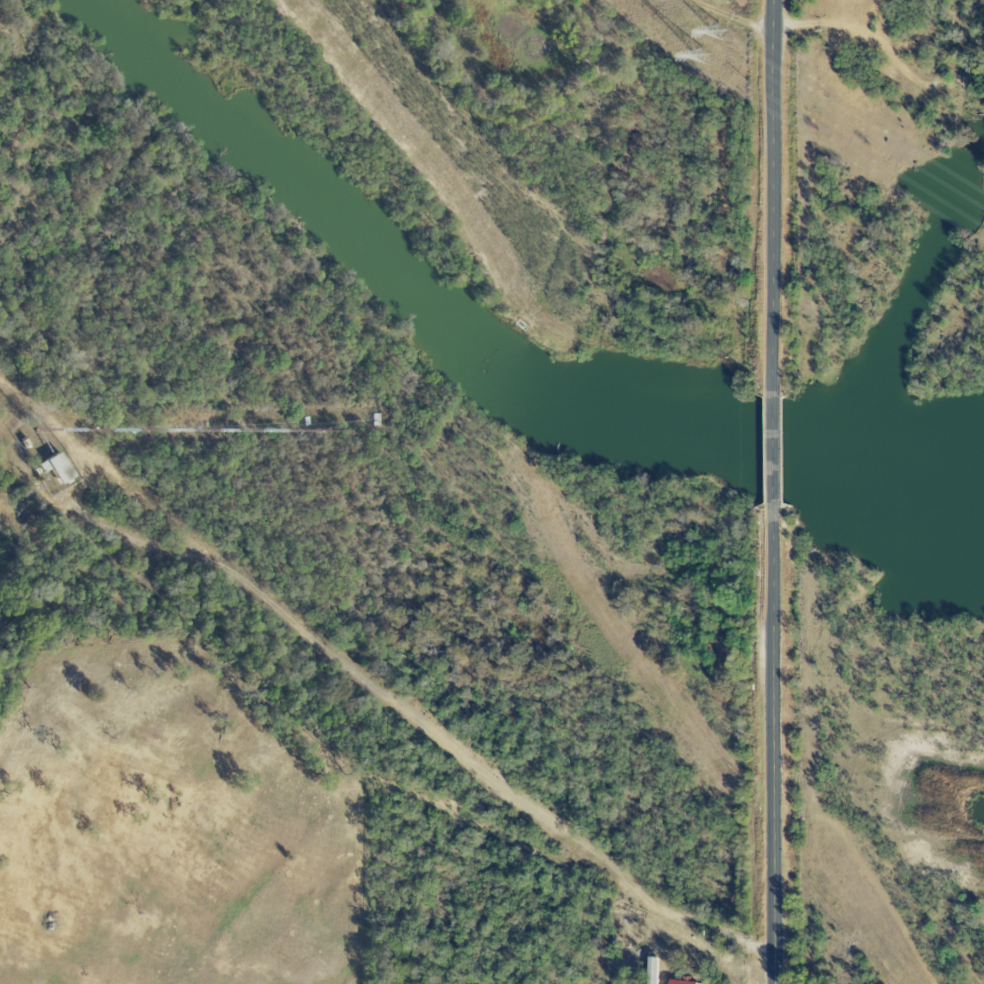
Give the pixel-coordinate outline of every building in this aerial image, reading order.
[(76,477),(65,452),(41,462),(45,472),(55,467),(62,483),(76,477)]
